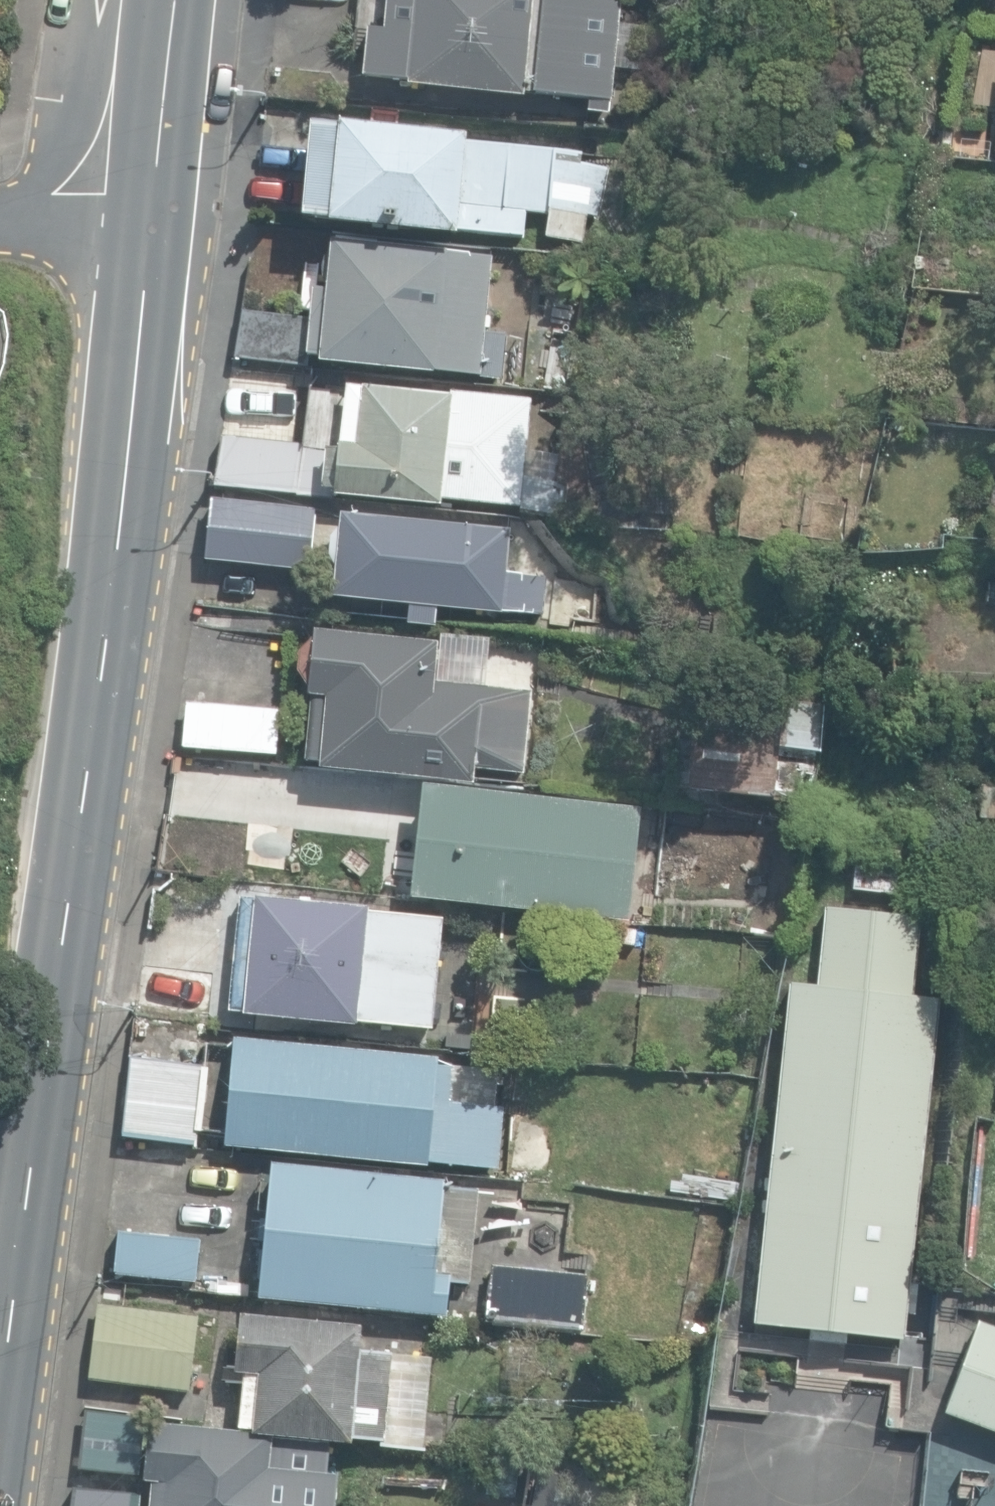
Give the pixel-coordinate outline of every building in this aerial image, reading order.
[(621,0),(381,0),(379,29),(365,28),(362,74),(404,77),(403,85),(587,97),(587,108),(614,110),(621,0)] [(987,148),(994,149),(994,73),(987,148)] [(544,238),(581,242),(584,214),(600,216),(606,167),(581,164),(582,153),(465,141),(465,137),(311,121),(300,220),(454,236),(455,230),(522,237),(525,215),(546,218),(544,238)] [(319,363),(479,378),(480,372),(496,374),(500,334),(484,333),(492,257),(330,241),(325,290),(313,289),(310,318),(307,354),(320,356),(319,363)] [(550,326),(577,330),(582,295),(555,292),(550,326)] [(234,358),(304,365),(309,318),(241,312),(234,358)] [(322,486),(325,486),(335,487),(335,492),(440,502),(442,479),(509,486),(513,437),(474,433),(473,436),(447,433),(451,395),(345,385),(339,448),(326,447),(325,450),(322,486)] [(324,495),(325,486),(322,486),(325,450),(303,448),(304,443),(225,436),(225,437),(216,485),(324,495)] [(206,558),(308,570),(315,508),(213,496),(206,558)] [(406,621),(433,624),(435,606),(499,613),(500,611),(540,615),(544,576),(503,572),(507,530),(340,513),(338,530),(331,537),(329,554),(335,564),(331,596),(408,604),(406,621)] [(555,616),(586,620),(590,590),(559,586),(555,616)] [(319,765),(472,783),(476,751),(523,756),(530,691),(496,687),(500,647),(314,626),(313,638),(300,651),(298,670),(307,685),(299,758),(319,760),(319,765)] [(773,802),(807,806),(812,753),(819,754),(824,701),(697,688),(687,788),(773,797),(773,802)] [(183,748),(277,754),(280,708),(186,703),(183,748)] [(409,896),(628,919),(639,808),(421,785),(409,896)] [(726,932),(786,940),(806,828),(770,822),(764,860),(769,861),(762,901),(745,909),(726,906),(726,932)] [(852,891),(905,897),(909,863),(856,857),(852,891)] [(357,1022),(432,1028),(443,919),(365,909),(365,908),(241,895),(228,1010),(356,1024),(357,1022)] [(749,1319),(901,1337),(940,998),(909,995),(918,917),(825,907),(816,986),(788,983),(749,1319)] [(224,1140),(497,1167),(503,1107),(448,1102),(451,1069),(436,1067),(437,1056),(234,1036),(224,1140)] [(120,1134),(195,1143),(205,1066),(130,1057),(120,1134)] [(258,1295),(446,1313),(449,1280),(470,1282),(479,1187),(448,1184),(448,1186),(444,1185),(445,1178),(272,1161),(258,1295)] [(118,1271),(195,1278),(199,1239),(122,1232),(118,1271)] [(485,1318),(580,1329),(586,1275),(490,1265),(485,1318)] [(89,1378),(189,1389),(198,1314),(98,1303),(89,1378)] [(379,1444),(423,1449),(432,1357),(360,1350),(363,1323),(241,1311),(235,1370),(243,1371),(238,1427),(253,1428),(252,1431),(252,1432),(332,1439),(352,1441),(353,1437),(380,1440),(379,1444)] [(973,1316),(941,1410),(994,1431),(994,1324),(973,1316)] [(78,1473),(134,1480),(142,1418),(86,1411),(78,1473)] [(153,1424),(148,1481),(152,1481),(150,1505),(338,1505),(341,1472),(325,1471),(327,1440),(153,1424)] [(487,1493),(516,1498),(520,1468),(492,1464),(487,1493)] [(150,1494),(74,1486),(72,1505),(148,1505),(150,1494)]
